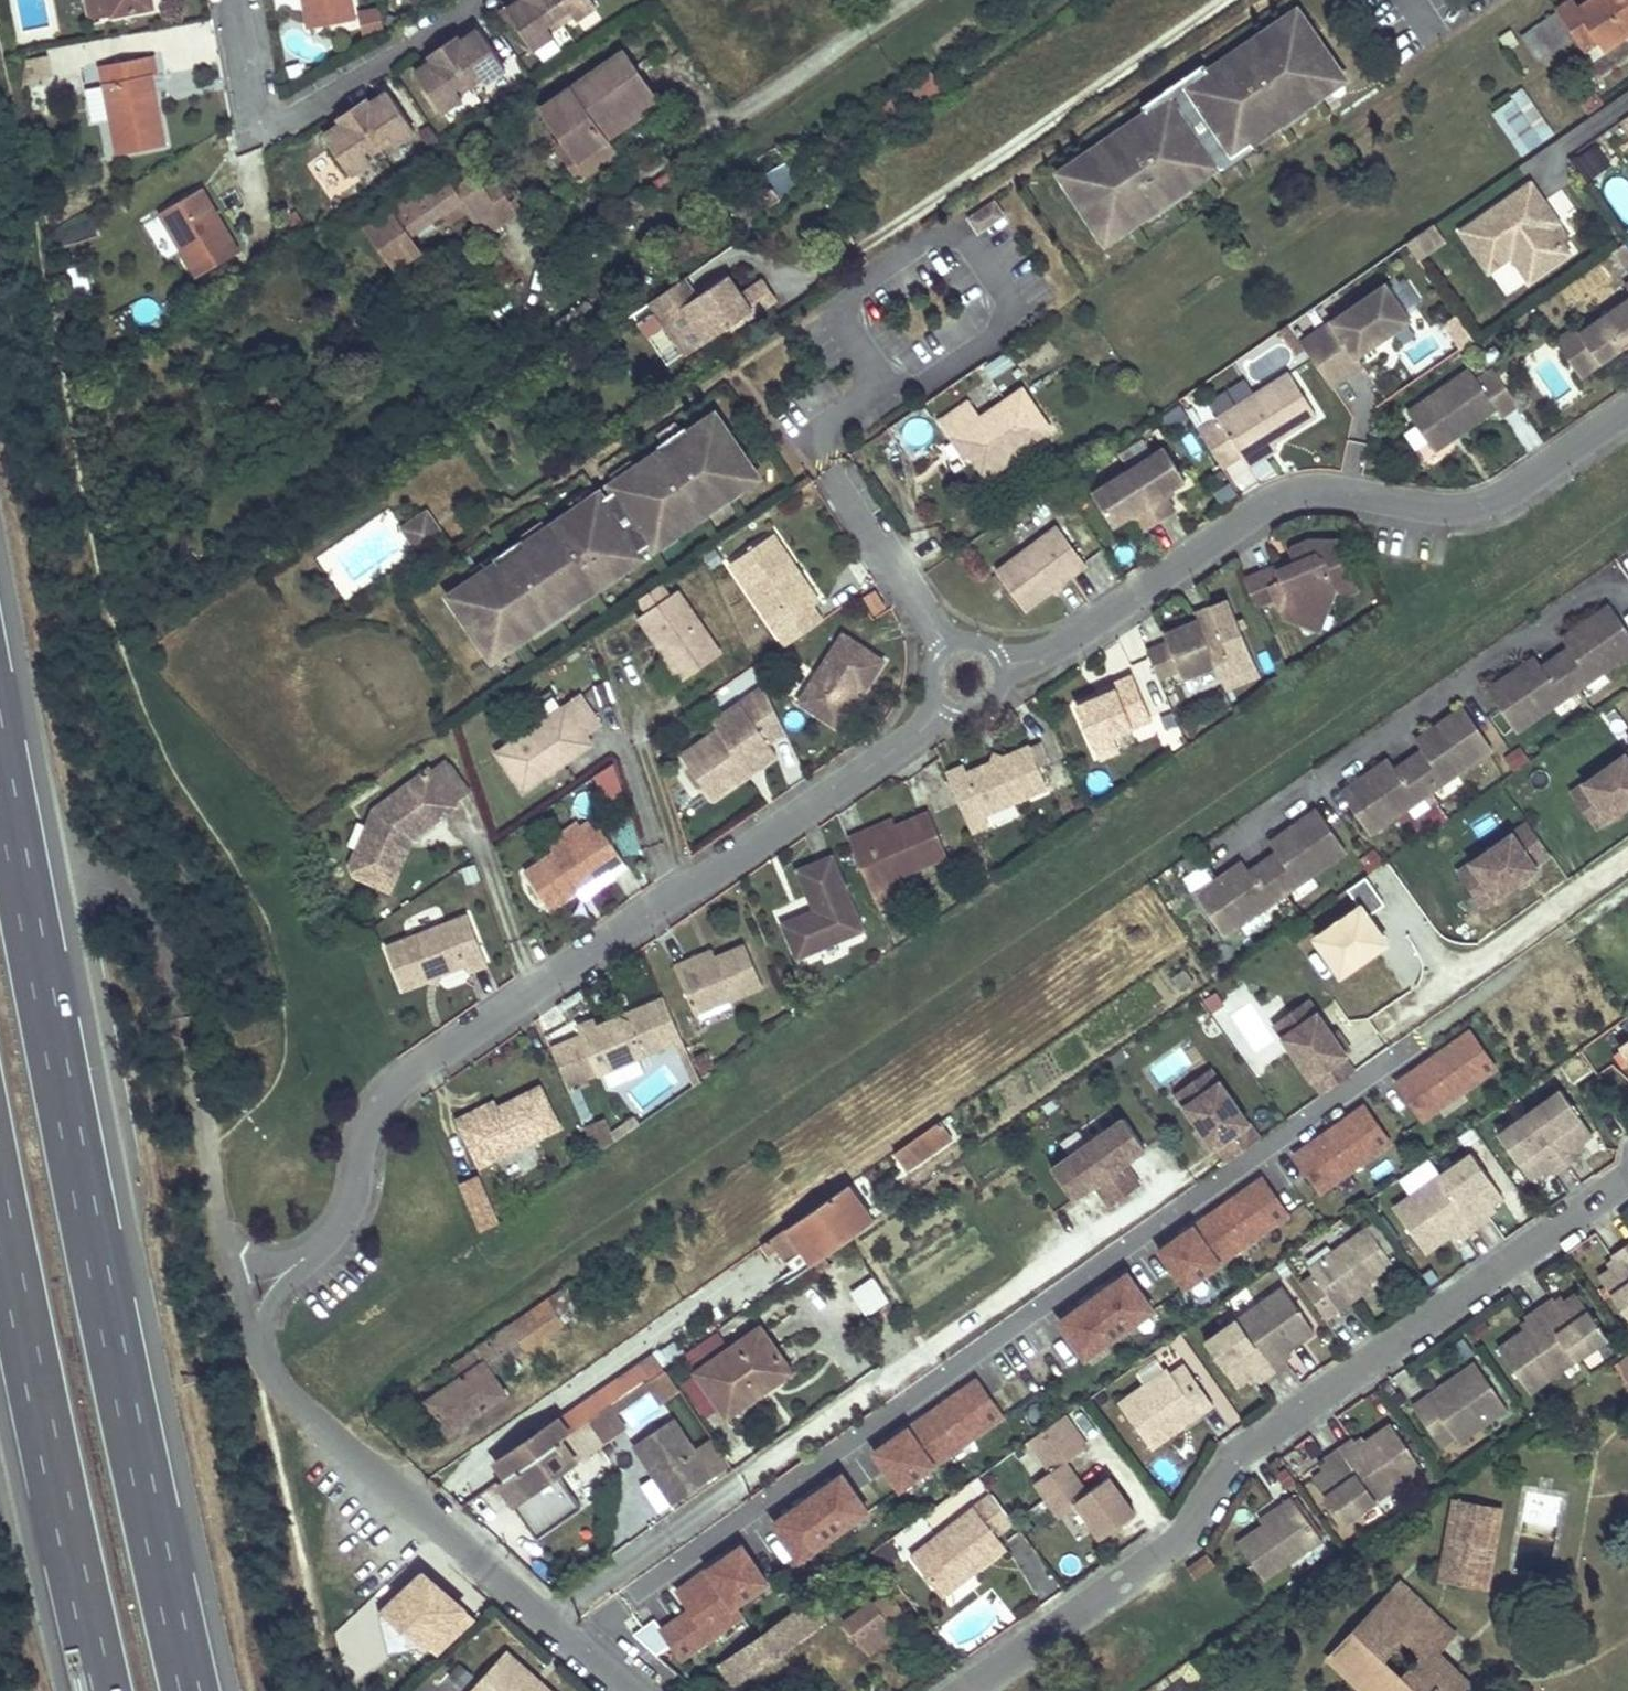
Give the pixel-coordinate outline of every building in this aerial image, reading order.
[(87,18),(110,13),(108,0),(84,0),(87,18)] [(110,13),(150,5),(149,0),(108,0),(110,13)] [(350,0),(304,0),(309,28),(353,20),(350,0)] [(511,6),(538,45),(559,31),(556,27),(577,12),(580,16),(602,1),(601,0),(519,0),(511,6)] [(1522,36),(1538,60),(1576,37),(1584,49),(1599,40),(1604,48),(1627,32),(1627,0),(1591,0),(1578,8),(1573,0),(1570,0),(1556,9),(1559,12),(1522,36)] [(360,31),(380,28),(378,6),(358,9),(360,31)] [(1112,145),(1063,178),(1101,232),(1126,215),(1132,223),(1147,213),(1143,208),(1187,178),(1191,183),(1218,165),(1234,154),(1230,148),(1250,135),(1281,114),(1301,100),(1305,105),(1320,95),(1314,87),(1340,69),(1303,15),(1277,32),(1274,27),(1258,37),(1262,43),(1214,75),(1190,91),(1182,79),(1166,89),(1175,102),(1155,115),(1152,110),(1108,139),(1112,145)] [(439,55),(420,68),(446,108),(468,94),(465,89),(489,74),(491,77),(511,64),(484,24),(467,36),(462,30),(433,48),(439,55)] [(148,72),(153,71),(149,54),(111,62),(115,78),(101,81),(114,152),(161,143),(154,108),(148,109),(146,98),(153,97),(148,72)] [(623,54),(545,107),(568,140),(579,157),(605,140),(593,122),(608,112),(613,119),(651,94),(623,54)] [(115,78),(111,62),(98,64),(101,81),(115,78)] [(1205,62),(1182,79),(1190,91),(1214,75),(1205,62)] [(1346,78),(1340,69),(1314,87),(1320,95),(1346,78)] [(1588,85),(1574,95),(1589,117),(1605,107),(1588,85)] [(347,119),(328,132),(356,171),(376,157),(373,154),(396,138),(398,142),(420,126),(393,87),(374,101),(369,94),(343,113),(347,119)] [(1489,110),(1521,155),(1554,132),(1522,87),(1489,110)] [(1161,103),(1152,110),(1155,115),(1175,102),(1166,89),(1156,96),(1161,103)] [(608,112),(593,122),(605,140),(658,104),(651,94),(613,119),(608,112)] [(154,108),(153,97),(146,98),(148,109),(154,108)] [(1281,114),(1285,119),(1305,105),(1301,100),(1281,114)] [(1218,165),(1223,172),(1258,148),(1250,135),(1230,148),(1234,154),(1218,165)] [(568,140),(559,146),(581,179),(616,156),(605,140),(579,157),(568,140)] [(1570,157),(1586,181),(1613,163),(1597,140),(1570,157)] [(324,189),(341,180),(325,153),(309,163),(324,189)] [(1601,186),(1627,219),(1627,183),(1619,172),(1601,186)] [(393,214),(370,228),(396,265),(418,249),(408,236),(461,200),(473,216),(475,215),(487,232),(501,222),(503,223),(518,213),(502,189),(488,199),(474,179),(455,191),(445,178),(426,191),(422,189),(390,210),(393,214)] [(1143,208),(1147,213),(1191,183),(1187,178),(1143,208)] [(1565,231),(1532,183),(1462,232),(1490,271),(1513,256),(1531,281),(1570,253),(1565,245),(1558,236),(1565,231)] [(209,185),(166,209),(204,272),(247,247),(209,185)] [(986,207),(963,223),(971,234),(994,219),(986,207)] [(1126,215),(1101,232),(1106,241),(1132,223),(1126,215)] [(1416,258),(1445,239),(1433,220),(1404,239),(1416,258)] [(1571,240),(1565,231),(1558,236),(1565,245),(1571,240)] [(733,300),(720,281),(691,301),(685,305),(673,288),(643,309),(679,362),(744,316),(733,300)] [(1306,349),(1333,387),(1364,365),(1358,356),(1411,319),(1386,283),(1302,342),(1306,349)] [(691,301),(679,284),(673,288),(685,305),(691,301)] [(733,300),(744,316),(766,301),(755,285),(733,300)] [(1601,364),(1627,345),(1627,299),(1579,333),(1601,364)] [(1459,312),(1442,319),(1453,345),(1470,338),(1459,312)] [(1302,342),(1289,324),(1280,330),(1297,355),(1306,349),(1302,342)] [(1580,378),(1601,364),(1579,333),(1575,327),(1555,341),(1580,378)] [(1501,416),(1519,404),(1494,368),(1478,380),(1470,369),(1408,412),(1434,451),(1450,440),(1447,435),(1455,430),(1458,435),(1496,408),(1501,416)] [(1224,466),(1242,455),(1249,466),(1267,455),(1263,449),(1274,442),(1317,415),(1291,373),(1200,429),(1224,466)] [(979,419),(968,402),(939,421),(952,439),(957,436),(970,455),(983,472),(1013,452),(1014,455),(1050,430),(1023,389),(979,419)] [(498,564),(449,598),(487,652),(513,635),(518,643),(534,633),(530,627),(574,597),(578,602),(625,570),(622,564),(639,552),(643,558),(655,549),(651,544),(675,528),(701,510),(705,515),(734,495),(728,487),(753,470),(715,415),(690,432),(686,427),(658,446),(662,452),(612,486),(616,492),(604,500),(600,494),(526,545),(523,540),(495,559),(498,564)] [(1450,440),(1458,435),(1455,430),(1447,435),(1450,440)] [(970,455),(957,436),(952,439),(965,458),(970,455)] [(1263,449),(1267,455),(1278,448),(1274,442),(1263,449)] [(1166,446),(1130,469),(1162,519),(1177,510),(1169,498),(1165,492),(1173,487),(1187,479),(1166,446)] [(1014,455),(1013,452),(983,472),(987,478),(1017,458),(1014,455)] [(1130,469),(1094,492),(1115,525),(1128,516),(1136,511),(1140,517),(1148,529),(1162,519),(1130,469)] [(753,470),(728,487),(734,495),(759,478),(753,470)] [(1177,493),(1173,487),(1165,492),(1169,498),(1177,493)] [(1140,517),(1136,511),(1128,516),(1132,522),(1140,517)] [(426,515),(402,530),(418,554),(442,539),(426,515)] [(1088,564),(1059,525),(998,570),(1027,609),(1088,564)] [(675,528),(651,544),(655,549),(679,533),(675,528)] [(786,644),(823,619),(813,605),(794,577),(790,580),(784,572),(795,565),(774,533),(730,562),(786,644)] [(1358,590),(1338,541),(1308,541),(1287,550),(1291,559),(1294,566),(1285,570),(1282,564),(1257,574),(1269,601),(1275,599),(1282,617),(1296,622),(1327,609),(1335,590),(1347,595),(1358,590)] [(639,552),(622,564),(625,570),(643,558),(639,552)] [(1294,566),(1291,559),(1282,564),(1285,570),(1294,566)] [(795,565),(784,572),(790,580),(794,577),(813,605),(820,601),(795,565)] [(1257,574),(1243,580),(1255,608),(1269,601),(1257,574)] [(662,584),(640,600),(648,612),(640,618),(667,657),(683,681),(722,654),(679,591),(671,597),(662,584)] [(873,590),(863,596),(875,614),(885,607),(873,590)] [(530,627),(534,633),(578,602),(574,597),(530,627)] [(1167,642),(1147,651),(1159,678),(1179,670),(1183,678),(1215,664),(1221,678),(1255,663),(1228,599),(1193,615),(1196,620),(1163,634),(1167,642)] [(1517,732),(1627,655),(1627,630),(1611,606),(1563,639),(1570,649),(1543,668),(1536,658),(1489,691),(1517,732)] [(1318,630),(1327,609),(1296,622),(1318,630)] [(844,631),(800,699),(837,723),(855,695),(849,691),(854,682),(861,686),(865,689),(886,658),(844,631)] [(513,635),(487,652),(493,661),(518,643),(513,635)] [(677,685),(683,681),(667,657),(660,661),(677,685)] [(1260,674),(1255,663),(1221,678),(1225,688),(1260,674)] [(1152,719),(1133,676),(1113,685),(1116,690),(1077,707),(1094,745),(1114,736),(1152,719)] [(849,691),(855,695),(861,686),(854,682),(849,691)] [(719,729),(683,754),(713,799),(751,773),(746,766),(756,758),(761,766),(778,754),(770,742),(787,731),(765,685),(713,721),(719,729)] [(496,752),(523,791),(562,765),(558,759),(588,738),(586,734),(600,724),(580,694),(496,752)] [(1389,760),(1342,793),(1370,834),(1493,749),(1464,708),(1417,741),(1424,751),(1396,770),(1389,760)] [(1114,736),(1094,745),(1100,760),(1121,752),(1114,736)] [(588,738),(558,759),(562,765),(592,744),(588,738)] [(963,767),(946,775),(967,823),(983,815),(1047,788),(1028,746),(1002,757),(998,766),(989,763),(966,773),(963,767)] [(998,766),(1002,757),(993,753),(989,763),(998,766)] [(1584,784),(1608,819),(1627,806),(1627,754),(1584,784)] [(756,758),(746,766),(751,773),(761,766),(756,758)] [(374,809),(354,857),(390,872),(404,838),(409,834),(412,839),(457,805),(428,768),(374,809)] [(615,768),(601,772),(608,792),(621,788),(615,768)] [(1595,829),(1608,819),(1584,784),(1571,794),(1595,829)] [(1243,862),(1195,895),(1224,936),(1346,851),(1318,810),(1270,843),(1277,853),(1250,872),(1243,862)] [(866,833),(848,840),(878,909),(895,902),(887,882),(947,856),(929,813),(868,839),(866,833)] [(983,815),(967,823),(971,832),(987,825),(983,815)] [(550,909),(577,891),(574,886),(606,864),(609,869),(623,859),(598,823),(585,832),(554,853),(525,873),(550,909)] [(585,832),(578,823),(548,845),(554,853),(585,832)] [(1536,866),(1551,856),(1529,824),(1472,864),(1497,898),(1517,884),(1538,869),(1536,866)] [(391,890),(412,839),(409,834),(404,838),(390,872),(354,857),(348,872),(391,890)] [(798,959),(863,931),(831,857),(797,871),(814,911),(783,925),(798,959)] [(577,891),(609,869),(606,864),(574,886),(577,891)] [(1483,908),(1497,898),(1472,864),(1459,873),(1483,908)] [(1541,874),(1538,869),(1517,884),(1520,889),(1541,874)] [(1366,874),(1345,887),(1353,900),(1307,929),(1334,973),(1389,940),(1369,906),(1381,898),(1366,874)] [(468,915),(387,946),(403,989),(430,979),(434,969),(443,974),(467,964),(469,970),(487,963),(468,915)] [(694,967),(691,960),(674,967),(695,1015),(762,985),(743,944),(714,958),(694,967)] [(691,960),(694,967),(714,958),(711,951),(691,960)] [(443,974),(434,969),(430,979),(439,983),(443,974)] [(681,1039),(663,998),(633,1012),(629,1023),(618,1018),(597,1028),(594,1021),(577,1028),(581,1038),(598,1076),(674,1043),(681,1039)] [(1272,1023),(1282,1036),(1316,1011),(1307,998),(1272,1023)] [(1282,1036),(1322,1092),(1353,1070),(1342,1054),(1345,1052),(1331,1032),(1316,1011),(1282,1036)] [(1468,1023),(1388,1082),(1419,1123),(1499,1064),(1468,1023)] [(1331,1032),(1345,1052),(1350,1049),(1335,1028),(1331,1032)] [(581,1038),(552,1051),(568,1090),(598,1076),(581,1038)] [(693,1087),(700,1083),(681,1039),(674,1043),(693,1087)] [(1615,1049),(1627,1068),(1627,1040),(1615,1049)] [(1174,1092),(1184,1106),(1218,1081),(1209,1068),(1174,1092)] [(1216,1145),(1227,1160),(1259,1137),(1218,1081),(1184,1106),(1198,1126),(1213,1147),(1216,1145)] [(480,1166),(560,1126),(540,1086),(498,1106),(477,1116),(474,1110),(457,1119),(480,1166)] [(1557,1091),(1524,1114),(1561,1167),(1575,1157),(1569,1147),(1576,1142),(1587,1134),(1557,1091)] [(1318,1193),(1393,1142),(1364,1099),(1289,1150),(1318,1193)] [(496,1100),(474,1110),(477,1116),(498,1106),(496,1100)] [(1524,1114),(1492,1137),(1523,1180),(1533,1172),(1542,1166),(1548,1176),(1561,1167),(1524,1114)] [(610,1133),(614,1142),(640,1124),(634,1116),(610,1133)] [(1089,1144),(1125,1196),(1140,1186),(1124,1163),(1146,1148),(1125,1118),(1089,1144)] [(585,1127),(595,1151),(614,1142),(610,1133),(604,1119),(585,1127)] [(940,1121),(895,1153),(908,1173),(954,1140),(940,1121)] [(1209,1150),(1213,1147),(1198,1126),(1194,1129),(1209,1150)] [(1569,1147),(1575,1157),(1583,1151),(1576,1142),(1569,1147)] [(1111,1207),(1125,1196),(1089,1144),(1052,1169),(1074,1199),(1095,1184),(1111,1207)] [(1466,1155),(1434,1178),(1471,1231),(1485,1221),(1478,1212),(1486,1206),(1496,1198),(1466,1155)] [(1542,1166),(1533,1172),(1540,1182),(1548,1176),(1542,1166)] [(1153,1247),(1184,1290),(1291,1210),(1260,1168),(1153,1247)] [(475,1175),(458,1182),(469,1208),(487,1200),(475,1175)] [(1434,1178),(1390,1210),(1420,1252),(1444,1235),(1452,1230),(1458,1240),(1471,1231),(1434,1178)] [(848,1186),(789,1227),(815,1263),(873,1222),(848,1186)] [(487,1200),(469,1208),(480,1234),(496,1223),(487,1200)] [(1478,1212),(1485,1221),(1493,1215),(1486,1206),(1478,1212)] [(789,1227),(773,1239),(798,1275),(815,1263),(789,1227)] [(1316,1273),(1303,1282),(1328,1318),(1355,1299),(1349,1292),(1388,1265),(1364,1228),(1311,1266),(1316,1273)] [(1452,1230),(1444,1235),(1451,1245),(1458,1240),(1452,1230)] [(1597,1278),(1627,1322),(1627,1255),(1621,1245),(1607,1255),(1614,1266),(1607,1272),(1597,1278)] [(1614,1266),(1607,1255),(1599,1261),(1607,1272),(1614,1266)] [(1123,1263),(1051,1318),(1083,1360),(1155,1305),(1123,1263)] [(859,1267),(845,1276),(863,1304),(877,1295),(859,1267)] [(570,1282),(453,1364),(463,1378),(428,1401),(450,1431),(505,1393),(491,1373),(588,1308),(570,1282)] [(1285,1285),(1240,1316),(1270,1359),(1277,1369),(1290,1360),(1283,1350),(1290,1344),(1314,1327),(1285,1285)] [(1553,1310),(1561,1304),(1554,1293),(1546,1299),(1553,1310)] [(1546,1299),(1533,1308),(1572,1363),(1606,1339),(1574,1295),(1561,1304),(1553,1310),(1546,1299)] [(1520,1334),(1496,1350),(1527,1395),(1572,1363),(1533,1308),(1520,1317),(1528,1328),(1520,1334)] [(1240,1316),(1207,1340),(1236,1383),(1248,1374),(1257,1368),(1263,1379),(1277,1369),(1270,1359),(1240,1316)] [(1528,1328),(1520,1317),(1512,1323),(1520,1334),(1528,1328)] [(680,1352),(689,1363),(722,1340),(714,1328),(680,1352)] [(758,1328),(697,1372),(727,1414),(762,1390),(759,1384),(784,1365),(758,1328)] [(1283,1350),(1290,1360),(1297,1355),(1290,1344),(1283,1350)] [(1618,1364),(1627,1377),(1627,1357),(1618,1364)] [(1180,1383),(1193,1373),(1183,1359),(1170,1369),(1180,1383)] [(1428,1399),(1414,1408),(1441,1450),(1454,1441),(1459,1443),(1506,1410),(1475,1365),(1448,1385),(1451,1389),(1431,1403),(1428,1399)] [(1168,1368),(1119,1403),(1149,1444),(1178,1424),(1173,1417),(1194,1403),(1198,1410),(1211,1400),(1193,1373),(1180,1383),(1170,1369),(1168,1368)] [(1257,1368),(1248,1374),(1255,1385),(1263,1379),(1257,1368)] [(677,1391),(663,1370),(646,1381),(661,1402),(677,1391)] [(559,1418),(571,1434),(588,1422),(608,1408),(638,1387),(627,1371),(559,1418)] [(975,1372),(867,1446),(897,1489),(1005,1415),(975,1372)] [(638,1387),(608,1408),(623,1429),(661,1402),(646,1381),(638,1387)] [(1451,1389),(1448,1385),(1428,1399),(1431,1403),(1451,1389)] [(1194,1403),(1173,1417),(1178,1424),(1198,1410),(1194,1403)] [(608,1408),(588,1422),(603,1443),(623,1429),(608,1408)] [(1108,1476),(1086,1491),(1065,1461),(1087,1446),(1064,1414),(1028,1440),(1050,1470),(1035,1481),(1059,1516),(1077,1504),(1100,1537),(1134,1512),(1108,1476)] [(559,1418),(496,1462),(508,1478),(571,1434),(559,1418)] [(674,1505),(732,1465),(713,1438),(694,1451),(673,1419),(634,1445),(651,1470),(656,1467),(660,1473),(655,1476),(674,1505)] [(508,1478),(500,1484),(539,1538),(556,1526),(552,1521),(578,1503),(557,1474),(603,1443),(588,1422),(571,1434),(508,1478)] [(1353,1435),(1340,1445),(1379,1500),(1422,1470),(1392,1425),(1370,1440),(1361,1446),(1353,1435)] [(1361,1446),(1370,1440),(1362,1429),(1353,1435),(1361,1446)] [(1327,1471),(1316,1479),(1347,1522),(1379,1500),(1340,1445),(1327,1454),(1336,1464),(1327,1471)] [(1336,1464),(1327,1454),(1319,1460),(1327,1471),(1336,1464)] [(840,1465),(766,1518),(796,1560),(870,1507),(840,1465)] [(1295,1494),(1262,1517),(1265,1522),(1231,1546),(1259,1585),(1326,1537),(1295,1494)] [(1013,1522),(992,1495),(911,1558),(938,1591),(968,1568),(973,1574),(1007,1548),(996,1535),(1013,1522)] [(1488,1583),(1502,1507),(1458,1500),(1445,1576),(1488,1583)] [(581,1508),(578,1503),(552,1521),(556,1526),(581,1508)] [(741,1538),(668,1585),(683,1608),(656,1625),(678,1659),(744,1616),(735,1602),(768,1580),(741,1538)] [(1207,1555),(1186,1570),(1195,1581),(1215,1567),(1207,1555)] [(973,1574),(968,1568),(938,1591),(943,1598),(973,1574)] [(1334,1656),(1370,1690),(1441,1690),(1456,1675),(1432,1651),(1449,1633),(1401,1587),(1334,1656)] [(899,1611),(885,1592),(843,1622),(857,1641),(883,1623),(899,1611)] [(809,1602),(719,1665),(732,1683),(822,1620),(809,1602)] [(892,1635),(883,1623),(857,1641),(866,1653),(892,1635)] [(470,1690),(549,1690),(542,1685),(539,1688),(533,1683),(537,1679),(507,1652),(470,1690)] [(1441,1690),(1472,1690),(1456,1675),(1441,1690)] [(1162,1690),(1188,1690),(1191,1689),(1182,1676),(1162,1690)] [(537,1679),(533,1683),(539,1688),(542,1685),(537,1679)]
